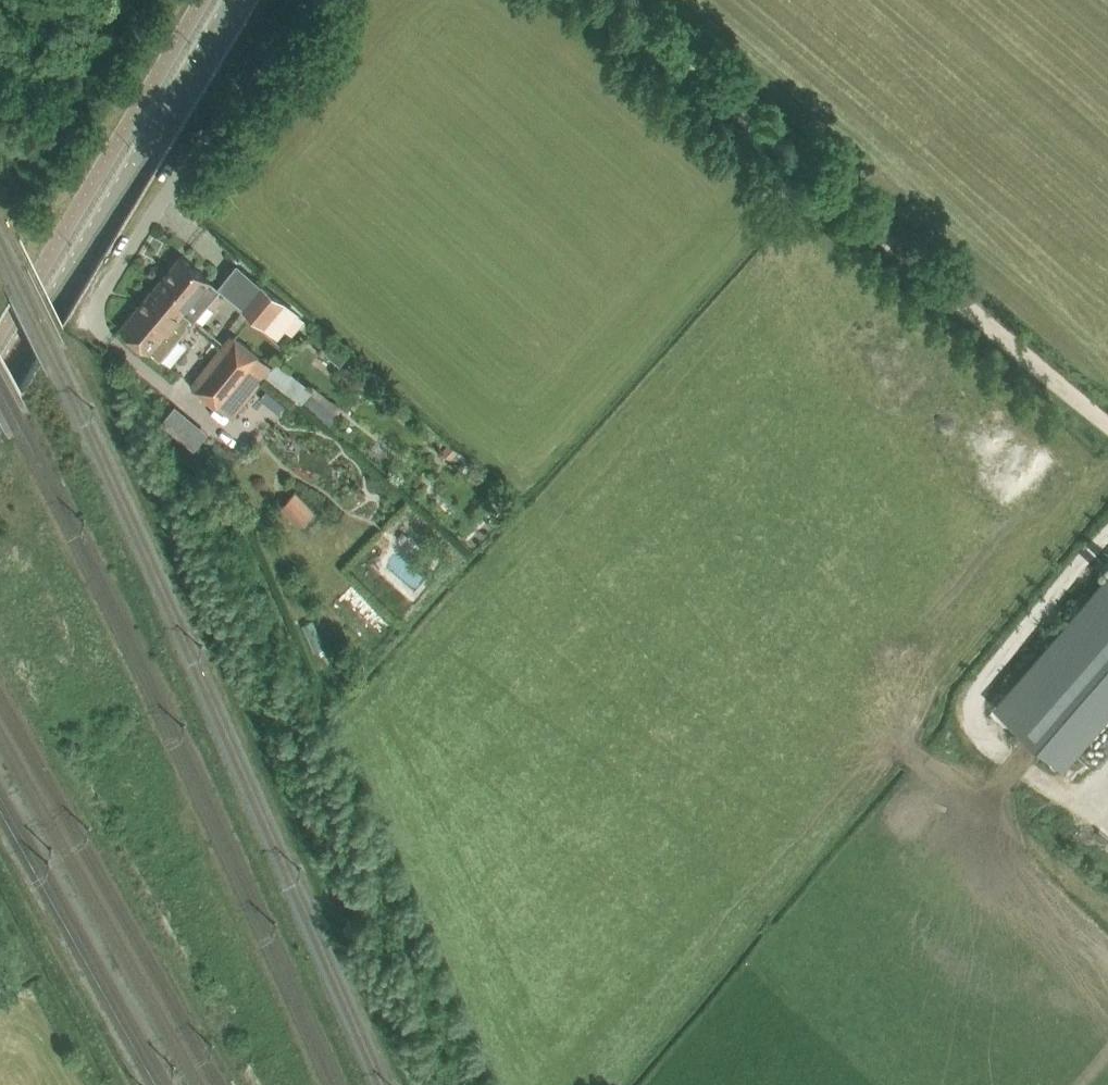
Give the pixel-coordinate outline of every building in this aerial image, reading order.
[(211,279),(198,268),(181,254),(156,285),(195,318),(220,287),(211,279)] [(291,335),(303,320),(261,284),(243,306),(280,335),(285,330),(291,335)] [(160,360),(195,318),(156,285),(121,327),(160,360)] [(278,358),(271,367),(255,355),(256,355),(231,335),(224,344),(264,376),(265,374),(328,424),(341,408),(278,358)] [(231,417),(264,376),(224,344),(192,385),(231,417)] [(316,515),(295,492),(279,506),(300,529),(316,515)] [(407,522),(397,534),(411,546),(421,533),(407,522)] [(996,708),(1065,766),(1107,715),(1107,575),(996,708)]
